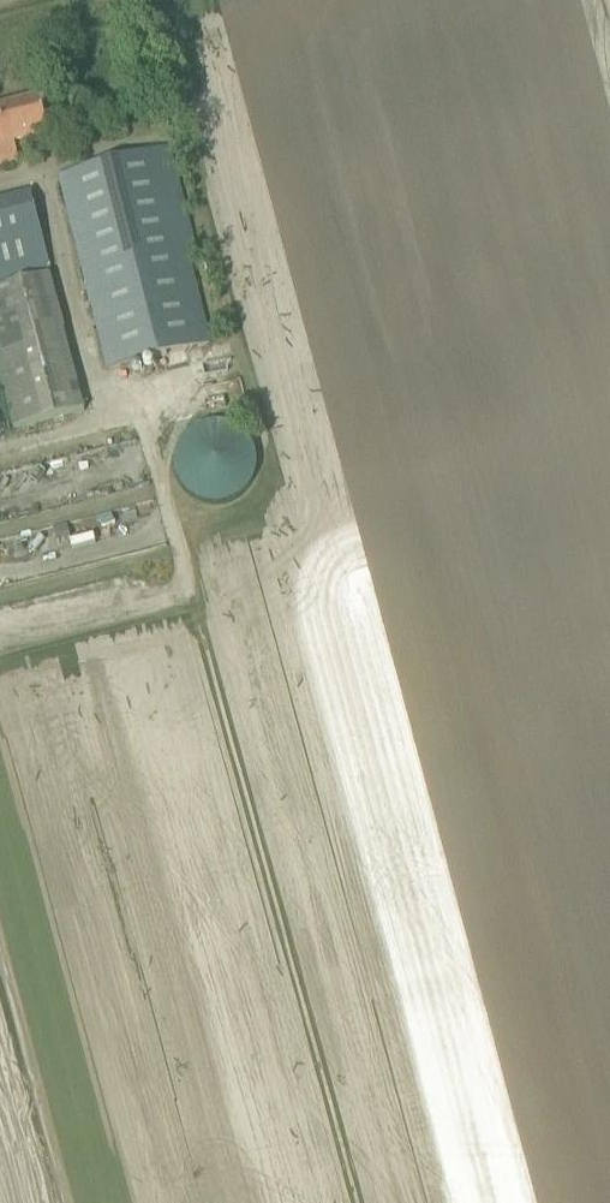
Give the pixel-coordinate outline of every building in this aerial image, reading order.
[(25,140),(48,135),(39,97),(0,107),(0,165),(18,161),(13,143),(25,140)] [(58,176),(64,199),(95,320),(94,321),(106,371),(210,343),(186,250),(195,248),(169,147),(160,149),(58,176)] [(0,205),(0,283),(45,271),(27,198),(0,205)] [(50,277),(0,290),(0,385),(12,430),(85,411),(50,277)] [(176,452),(174,461),(175,471),(177,480),(182,488),(186,492),(194,499),(203,503),(213,505),(223,504),(229,503),(234,500),(241,496),(248,489),(252,482),(256,473),(257,465),(257,457),(255,450),(251,441),(245,434),(237,428),(228,424),(219,422),(210,422),(200,425),(192,429),(185,435),(179,443),(176,452)]
